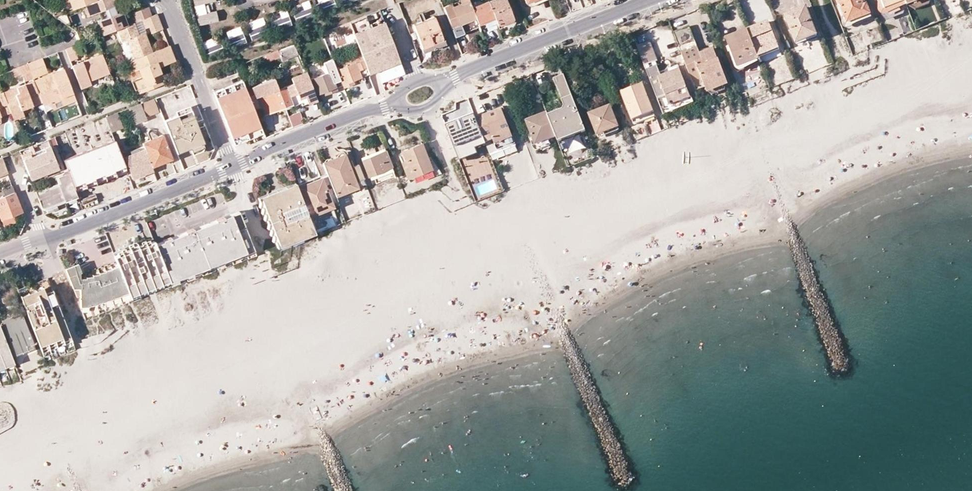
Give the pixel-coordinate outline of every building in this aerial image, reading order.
[(97,1),(97,0),(61,0),(63,5),(70,2),(73,10),(83,6),(97,1)] [(128,25),(118,0),(99,0),(97,1),(83,6),(87,17),(95,14),(103,35),(117,30),(128,25)] [(197,26),(218,23),(217,10),(215,10),(214,0),(194,0),(197,26)] [(336,9),(334,0),(318,0),(320,12),(336,9)] [(470,0),(460,0),(461,1),(444,7),(455,37),(480,27),(479,25),(473,8),(470,0)] [(499,25),(515,19),(507,0),(492,0),(489,1),(496,18),(499,25)] [(850,26),(873,17),(868,5),(866,6),(863,0),(839,0),(850,26)] [(906,0),(883,0),(886,10),(907,2),(906,0)] [(397,4),(399,10),(407,7),(404,1),(397,4)] [(496,18),(489,1),(473,8),(479,25),(496,18)] [(907,2),(886,10),(888,14),(908,6),(907,2)] [(140,21),(151,16),(148,8),(134,14),(137,22),(140,21)] [(785,16),(796,45),(817,37),(806,8),(785,16)] [(279,12),(284,26),(291,24),(287,10),(279,12)] [(295,13),(296,20),(307,18),(306,11),(295,13)] [(67,12),(55,16),(65,24),(71,21),(67,12)] [(151,16),(140,21),(143,29),(148,27),(160,23),(156,14),(151,16)] [(412,25),(421,48),(441,40),(433,17),(412,25)] [(249,22),(252,33),(266,29),(264,18),(249,22)] [(366,18),(349,25),(352,32),(361,56),(366,69),(369,75),(377,72),(381,84),(393,79),(388,67),(400,63),(385,25),(370,30),(366,18)] [(499,25),(500,29),(516,23),(515,19),(499,25)] [(137,22),(134,23),(139,36),(145,34),(143,29),(140,21),(137,22)] [(748,30),(758,57),(779,49),(768,22),(748,30)] [(134,59),(152,52),(145,34),(139,36),(134,23),(128,25),(117,30),(122,43),(127,41),(134,59)] [(160,23),(148,27),(151,34),(162,30),(160,23)] [(349,25),(342,27),(346,34),(352,32),(349,25)] [(689,26),(673,33),(678,47),(692,82),(695,90),(704,87),(725,79),(717,59),(713,48),(699,53),(694,41),(689,26)] [(242,27),(225,31),(230,49),(246,44),(242,27)] [(758,57),(748,30),(727,38),(738,67),(759,59),(758,57)] [(203,42),(208,54),(222,48),(218,37),(203,42)] [(441,40),(421,48),(422,52),(443,44),(441,40)] [(636,47),(643,66),(656,61),(649,42),(636,47)] [(65,49),(68,57),(75,55),(82,52),(79,43),(66,49),(65,49)] [(264,55),(267,61),(279,56),(280,56),(282,60),(298,53),(294,44),(276,51),(264,55)] [(175,62),(169,46),(152,52),(134,59),(128,62),(132,72),(138,70),(141,78),(135,80),(140,93),(164,84),(158,69),(175,62)] [(71,66),(80,89),(90,85),(89,81),(109,73),(107,69),(101,54),(71,66)] [(366,69),(361,56),(336,66),(345,89),(356,85),(354,81),(364,78),(362,70),(366,69)] [(47,72),(42,58),(39,59),(35,61),(40,74),(47,72)] [(40,74),(35,61),(27,64),(32,77),(40,74)] [(404,75),(400,63),(388,67),(393,79),(404,75)] [(27,64),(18,67),(21,74),(24,81),(32,78),(32,77),(27,64)] [(235,67),(238,72),(244,70),(241,64),(235,67)] [(659,73),(656,66),(645,70),(659,108),(668,105),(689,97),(678,69),(660,76),(659,73)] [(678,69),(677,66),(659,73),(660,76),(678,69)] [(18,67),(11,70),(14,77),(21,74),(18,67)] [(37,78),(33,80),(42,102),(42,103),(47,100),(61,96),(64,99),(74,95),(63,68),(48,74),(50,79),(42,82),(37,78)] [(308,80),(314,95),(322,92),(323,95),(336,90),(334,85),(338,84),(333,70),(308,80)] [(277,89),(284,107),(300,101),(315,96),(314,95),(308,80),(305,72),(290,78),(292,83),(277,89)] [(587,134),(565,77),(554,81),(565,109),(562,111),(547,117),(556,140),(558,145),(587,134)] [(273,79),(251,87),(262,116),(284,107),(277,89),(273,79)] [(725,79),(704,87),(707,92),(727,84),(725,79)] [(42,102),(33,80),(3,92),(11,112),(14,120),(24,116),(21,110),(42,102)] [(242,82),(214,93),(235,145),(263,133),(242,82)] [(621,92),(631,120),(651,112),(640,85),(621,92)] [(3,92),(0,93),(0,116),(11,112),(3,92)] [(171,92),(162,98),(168,106),(177,100),(171,92)] [(50,107),(75,98),(74,95),(64,99),(61,96),(47,100),(50,107)] [(315,96),(300,101),(301,105),(316,99),(315,96)] [(128,109),(134,123),(158,113),(152,99),(128,109)] [(484,143),(486,146),(495,143),(495,141),(511,135),(501,107),(475,117),(484,143)] [(589,116),(598,138),(619,130),(610,107),(589,116)] [(195,122),(190,110),(163,120),(171,142),(176,153),(203,142),(197,128),(193,130),(191,124),(195,122)] [(299,112),(288,117),(292,127),(303,123),(299,112)] [(651,112),(631,120),(633,124),(653,117),(651,112)] [(104,118),(110,132),(121,127),(116,113),(104,118)] [(484,143),(475,117),(473,113),(446,124),(459,159),(476,152),(474,147),(484,143)] [(547,117),(546,115),(526,123),(535,148),(556,140),(547,117)] [(144,148),(151,167),(169,160),(159,135),(141,142),(144,148)] [(68,173),(75,193),(129,172),(123,156),(117,140),(63,160),(68,173)] [(429,168),(420,145),(401,152),(404,160),(399,162),(405,177),(429,168)] [(20,155),(29,175),(56,165),(49,146),(34,152),(32,146),(28,148),(29,152),(20,155)] [(151,167),(144,148),(123,156),(129,172),(137,170),(138,173),(140,172),(151,167)] [(360,160),(366,176),(383,170),(386,179),(393,176),(383,151),(360,160)] [(362,178),(356,164),(349,167),(344,154),(321,163),(326,176),(334,196),(357,188),(355,181),(362,178)] [(388,156),(391,165),(397,162),(394,154),(388,156)] [(29,175),(30,180),(58,169),(56,165),(29,175)] [(151,167),(140,172),(138,173),(137,170),(129,172),(132,179),(152,171),(151,167)] [(35,191),(42,210),(46,209),(47,213),(57,209),(55,205),(67,200),(69,204),(75,201),(74,198),(77,197),(75,193),(68,173),(55,178),(58,185),(48,188),(47,186),(35,191)] [(295,187),(307,216),(332,206),(332,205),(337,203),(334,196),(326,176),(295,187)] [(278,246),(313,233),(307,216),(295,187),(294,183),(259,197),(278,246)] [(13,192),(11,186),(0,190),(0,197),(13,192)] [(0,197),(0,219),(1,221),(21,212),(13,192),(0,197)] [(254,248),(240,212),(155,244),(169,281),(254,248)] [(131,301),(171,286),(169,281),(155,244),(153,241),(114,256),(117,266),(122,277),(127,290),(131,301)] [(122,277),(117,266),(111,267),(104,268),(105,270),(98,271),(98,272),(92,273),(92,275),(86,275),(86,276),(80,276),(76,271),(78,270),(74,262),(62,267),(70,287),(76,287),(77,306),(103,300),(127,290),(122,277)] [(21,302),(44,293),(41,287),(18,296),(21,302)] [(70,337),(51,290),(44,293),(21,302),(38,346),(61,337),(62,340),(70,337)] [(11,346),(29,339),(20,315),(12,318),(12,316),(1,320),(11,346)] [(0,330),(0,361),(11,357),(0,330)] [(29,339),(11,346),(14,355),(33,348),(29,339)] [(0,361),(0,369),(13,363),(11,357),(0,361)]
